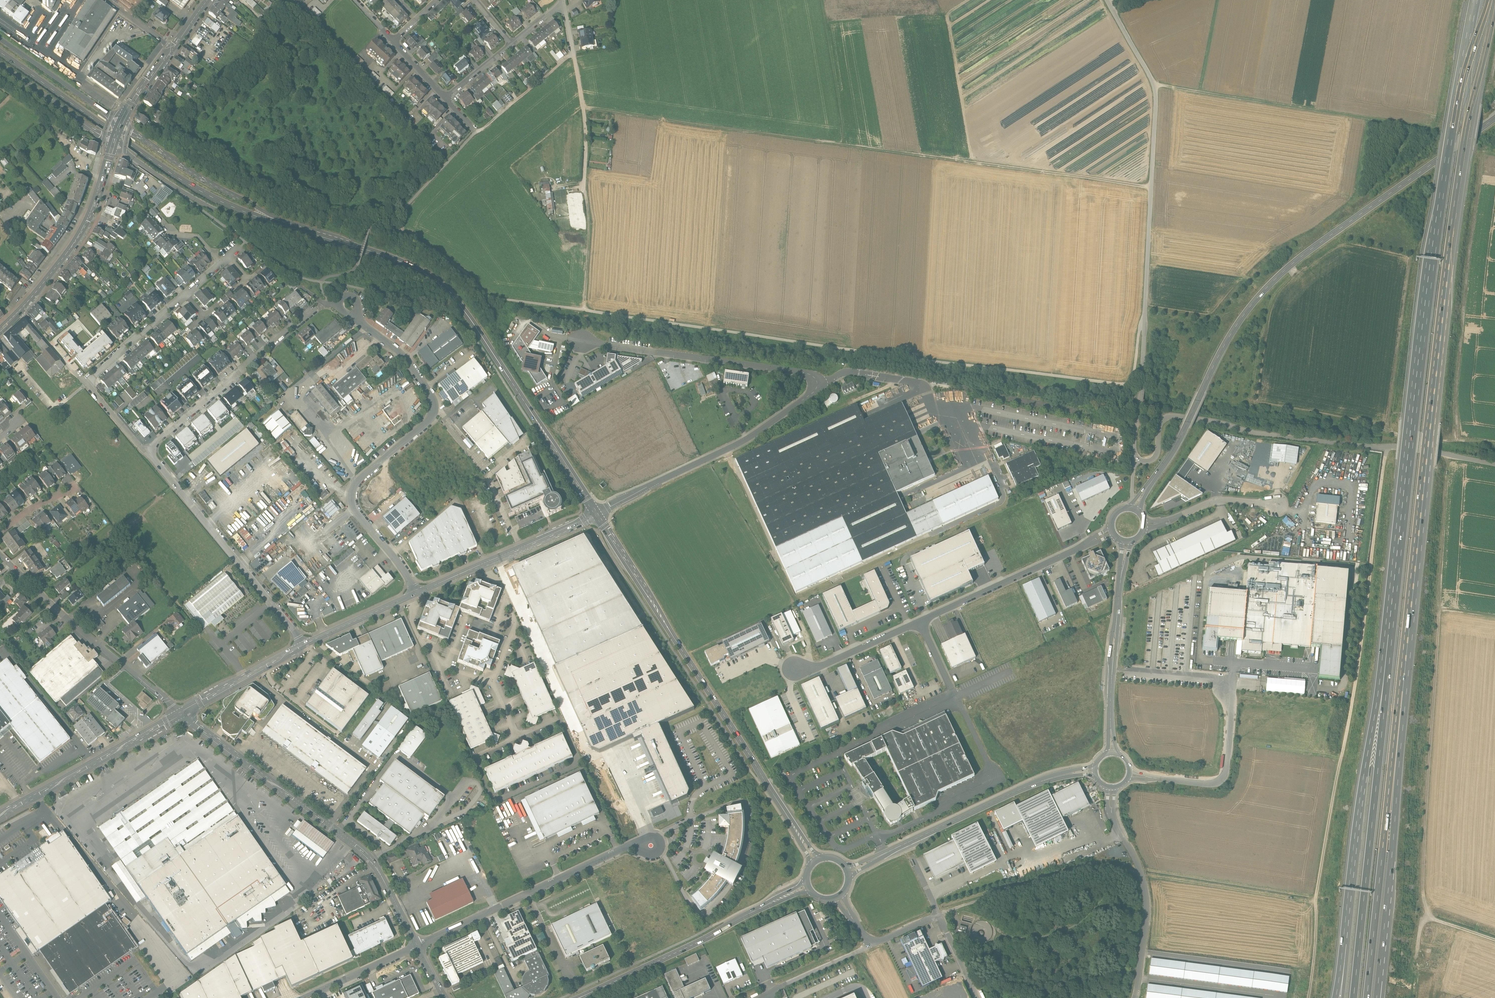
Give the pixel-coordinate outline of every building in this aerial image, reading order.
[(4,11),(12,0),(0,0),(0,8),(4,11)] [(16,9),(24,0),(12,0),(4,11),(11,16),(16,9)] [(55,1),(55,0),(56,0),(45,0),(45,1),(43,5),(51,11),(53,8),(56,2),(55,1)] [(95,0),(91,0),(60,47),(81,61),(113,12),(95,0)] [(171,3),(182,11),(190,0),(167,0),(171,3)] [(229,9),(234,12),(236,9),(228,3),(230,0),(219,0),(218,1),(229,9)] [(252,0),(245,0),(253,8),(257,5),(252,0)] [(391,0),(387,0),(381,6),(385,11),(394,3),(391,0)] [(444,0),(432,11),(435,16),(447,4),(444,0)] [(461,0),(449,0),(456,8),(457,9),(459,7),(464,3),(461,0)] [(586,1),(583,3),(586,10),(599,3),(597,0),(585,0),(586,1)] [(163,10),(165,7),(157,1),(155,4),(162,9),(163,10)] [(218,1),(212,9),(220,14),(225,7),(226,9),(228,10),(229,9),(218,1)] [(394,3),(385,11),(390,16),(398,7),(394,3)] [(535,4),(532,7),(536,12),(540,9),(535,4)] [(532,7),(529,5),(521,11),(528,19),(536,13),(536,12),(532,7)] [(403,12),(398,7),(390,16),(394,20),(403,12)] [(24,14),(16,9),(11,16),(21,24),(28,15),(25,12),(24,14)] [(212,9),(208,14),(215,19),(217,16),(218,17),(221,19),(223,16),(220,14),(212,9)] [(234,12),(229,9),(228,10),(225,14),(229,16),(227,19),(238,27),(240,24),(235,19),(238,15),(234,12)] [(475,17),(469,9),(463,14),(466,18),(466,17),(469,21),(475,17)] [(161,11),(160,11),(154,19),(158,21),(163,24),(164,25),(165,25),(165,24),(166,24),(166,23),(166,22),(166,21),(165,20),(168,17),(165,15),(161,11)] [(407,17),(403,12),(394,20),(399,25),(407,17)] [(215,24),(206,17),(202,22),(216,33),(222,24),(217,21),(215,24)] [(521,25),(514,17),(506,24),(513,32),(521,25)] [(474,29),(480,36),(487,30),(488,30),(482,22),(474,29)] [(554,23),(553,22),(548,26),(554,33),(559,29),(558,28),(554,23)] [(549,37),(554,33),(548,26),(543,30),(549,37)] [(487,30),(480,36),(479,38),(481,40),(489,33),(487,30)] [(544,41),(549,37),(543,30),(538,34),(544,41)] [(580,40),(592,38),(590,31),(584,32),(579,33),(579,34),(580,40)] [(539,45),(544,41),(538,34),(533,38),(539,45)] [(202,39),(196,35),(191,42),(197,46),(202,39)] [(499,43),(492,35),(484,41),(491,50),(499,43)] [(417,41),(412,36),(406,41),(412,49),(417,44),(419,43),(417,41)] [(534,49),(539,45),(533,38),(529,42),(532,46),(534,49)] [(593,47),(592,38),(580,40),(581,47),(581,49),(586,48),(593,47)] [(375,59),(385,48),(376,40),(366,50),(368,52),(369,52),(374,56),(374,57),(375,59)] [(128,62),(133,65),(139,57),(121,44),(116,47),(94,68),(124,90),(131,81),(123,75),(116,70),(107,64),(115,53),(128,62)] [(199,56),(185,46),(180,53),(187,58),(190,54),(197,59),(199,56)] [(484,55),(477,47),(469,54),(475,62),(484,55)] [(395,56),(385,48),(375,59),(377,61),(378,60),(383,65),(383,66),(385,67),(395,56)] [(424,48),(423,48),(421,50),(417,54),(423,60),(430,55),(424,48)] [(527,49),(526,48),(521,52),(527,59),(531,55),(527,49)] [(557,61),(559,60),(556,55),(552,51),(550,52),(557,61)] [(522,62),(527,59),(521,52),(516,56),(522,62)] [(437,55),(434,57),(436,59),(432,63),(433,65),(436,62),(438,64),(442,61),(437,55)] [(459,59),(461,61),(463,60),(466,64),(469,62),(463,55),(459,59)] [(527,59),(529,62),(531,64),(536,60),(531,55),(527,59)] [(364,62),(357,56),(353,60),(360,66),(364,62)] [(517,66),(522,62),(516,56),(511,60),(517,66)] [(183,62),(176,57),(171,64),(181,71),(184,68),(186,64),(187,65),(189,64),(186,62),(184,61),(183,62)] [(461,61),(454,67),(459,74),(469,67),(466,64),(463,60),(461,61)] [(512,70),(517,66),(511,60),(507,64),(512,70)] [(131,81),(134,76),(135,76),(139,70),(133,65),(128,62),(126,65),(129,67),(126,70),(123,75),(131,81)] [(409,72),(398,62),(394,66),(388,73),(399,84),(409,72)] [(438,64),(436,62),(433,65),(430,67),(436,74),(442,69),(438,64)] [(507,74),(512,70),(507,64),(502,68),(503,69),(506,74),(507,74)] [(123,75),(126,70),(120,65),(116,70),(123,75)] [(124,91),(124,90),(94,68),(87,76),(119,99),(124,91)] [(191,73),(186,69),(184,68),(181,71),(180,73),(188,78),(191,73)] [(168,69),(163,75),(171,81),(174,83),(177,80),(176,79),(178,75),(175,73),(168,69)] [(498,73),(495,69),(490,73),(496,80),(500,76),(498,73)] [(379,78),(373,72),(369,76),(375,82),(379,78)] [(455,80),(449,72),(448,72),(443,76),(441,78),(447,86),(455,80)] [(496,80),(490,73),(486,77),(491,84),(496,80)] [(163,75),(158,82),(165,87),(166,87),(171,81),(163,75)] [(491,84),(486,77),(481,81),(486,88),(491,84)] [(410,97),(420,86),(412,79),(408,84),(404,88),(405,89),(402,92),(409,98),(410,97)] [(486,88),(481,81),(476,85),(481,92),(486,88)] [(158,82),(152,91),(159,96),(161,93),(165,87),(158,82)] [(481,92),(476,85),(471,89),(472,90),(478,98),(479,99),(484,95),(481,92)] [(394,94),(386,86),(382,90),(390,98),(394,94)] [(428,93),(420,86),(410,97),(417,104),(428,93)] [(512,100),(502,88),(500,89),(503,93),(500,95),(508,104),(512,100)] [(470,92),(473,97),(476,100),(478,98),(472,90),(470,92)] [(152,91),(144,102),(153,108),(161,97),(159,96),(152,91)] [(467,94),(466,93),(458,99),(465,107),(473,101),(471,99),(467,94)] [(430,115),(439,106),(431,98),(421,109),(428,117),(430,115)] [(445,112),(439,106),(430,115),(436,121),(436,122),(440,118),(445,112)] [(415,107),(408,114),(411,116),(417,109),(415,107)] [(494,115),(488,108),(485,111),(487,114),(490,117),(491,118),(494,115)] [(150,122),(140,116),(139,118),(137,117),(136,117),(135,119),(135,121),(144,126),(146,124),(148,125),(150,122)] [(449,138),(459,128),(460,127),(449,117),(438,128),(449,138)] [(442,120),(440,118),(436,122),(436,121),(435,122),(435,123),(434,124),(436,126),(442,120)] [(459,128),(449,138),(449,139),(452,142),(452,143),(453,145),(454,145),(455,144),(456,145),(466,134),(459,128)] [(90,143),(90,146),(88,146),(83,143),(83,142),(82,142),(79,148),(88,152),(96,155),(98,145),(90,143)] [(69,154),(61,161),(63,163),(65,166),(72,160),(71,157),(69,154)] [(129,164),(120,160),(115,177),(121,178),(122,173),(127,175),(128,173),(132,175),(132,176),(135,177),(138,170),(135,169),(135,168),(129,165),(129,164)] [(63,163),(61,161),(50,170),(53,173),(63,163)] [(53,173),(52,174),(56,178),(67,168),(65,166),(63,163),(53,173)] [(132,175),(128,173),(127,175),(125,179),(126,180),(123,187),(126,189),(129,190),(132,181),(133,181),(135,177),(132,176),(132,175)] [(76,177),(73,188),(84,192),(88,181),(76,177)] [(54,188),(46,179),(42,183),(50,192),(54,188)] [(162,191),(165,187),(161,184),(156,191),(158,193),(160,190),(162,191)] [(155,196),(158,193),(156,191),(151,186),(149,189),(155,196)] [(41,201),(29,187),(25,191),(37,206),(41,201)] [(54,188),(50,192),(54,197),(60,192),(55,187),(54,188)] [(162,191),(160,190),(158,193),(155,196),(154,196),(161,203),(173,192),(165,187),(162,191)] [(73,188),(68,202),(78,205),(79,206),(84,192),(73,188)] [(125,191),(123,190),(123,191),(120,198),(129,201),(130,202),(133,194),(132,194),(125,191)] [(14,199),(12,195),(2,203),(0,200),(0,210),(14,199)] [(35,210),(25,224),(30,230),(35,233),(38,229),(38,230),(40,226),(45,219),(50,213),(45,206),(41,201),(37,206),(35,210)] [(78,205),(68,202),(65,211),(66,211),(65,212),(73,217),(78,205)] [(69,224),(61,218),(59,216),(58,216),(48,203),(45,206),(50,213),(55,218),(57,224),(58,224),(57,225),(65,230),(69,224)] [(127,207),(118,203),(116,208),(113,216),(114,216),(113,218),(118,220),(118,218),(120,218),(120,217),(123,218),(127,207)] [(110,215),(111,218),(113,218),(114,216),(113,216),(116,208),(114,207),(112,208),(106,206),(103,212),(110,215)] [(73,217),(65,212),(64,214),(61,218),(69,224),(73,217)] [(148,215),(144,219),(145,221),(145,222),(141,226),(145,231),(155,222),(154,222),(153,221),(153,220),(152,219),(151,218),(151,217),(150,217),(148,215)] [(155,222),(145,231),(149,235),(150,235),(159,227),(155,222)] [(55,228),(54,229),(53,229),(52,231),(50,229),(48,232),(45,235),(38,230),(38,229),(35,233),(35,234),(35,233),(46,241),(53,247),(63,234),(65,230),(57,225),(55,228)] [(45,235),(48,232),(40,226),(38,230),(45,235)] [(127,235),(119,226),(113,232),(111,236),(115,238),(118,235),(123,239),(127,235)] [(159,227),(150,235),(154,239),(159,235),(163,232),(159,227)] [(104,232),(96,228),(92,233),(101,238),(103,236),(104,237),(108,239),(110,235),(104,232)] [(154,239),(152,241),(154,243),(161,237),(159,235),(154,239)] [(156,245),(158,248),(159,248),(161,250),(171,241),(170,240),(169,238),(167,236),(163,239),(156,245)] [(161,237),(154,243),(156,245),(163,239),(161,237)] [(171,241),(161,250),(163,248),(167,253),(174,247),(178,244),(173,239),(171,241)] [(105,245),(97,240),(95,243),(104,249),(107,245),(106,244),(105,245)] [(46,241),(41,248),(42,248),(49,253),(53,247),(46,241)] [(185,246),(181,241),(178,244),(174,247),(178,252),(185,246)] [(41,248),(33,242),(31,245),(40,251),(42,248),(41,248)] [(104,249),(95,243),(93,246),(102,252),(101,255),(101,256),(107,259),(111,253),(109,252),(104,249)] [(88,250),(82,258),(89,262),(94,254),(88,250)] [(37,254),(34,252),(27,261),(30,262),(29,263),(37,269),(45,258),(38,253),(37,254)] [(205,258),(201,253),(196,258),(204,267),(209,263),(205,258)] [(245,256),(243,254),(241,255),(242,256),(241,257),(241,256),(238,259),(243,265),(247,269),(249,267),(251,265),(250,264),(251,263),(251,262),(250,262),(245,256)] [(254,259),(248,254),(245,256),(250,262),(254,259)] [(107,259),(101,256),(99,259),(108,264),(110,261),(107,259)] [(83,263),(76,257),(72,261),(80,267),(84,271),(86,273),(89,270),(82,264),(83,263)] [(204,267),(196,258),(191,262),(197,268),(200,271),(204,267)] [(80,267),(72,261),(69,265),(76,272),(79,268),(81,270),(79,273),(81,274),(84,271),(80,267)] [(37,269),(29,263),(25,268),(24,267),(23,268),(24,270),(32,276),(37,269)] [(76,272),(69,265),(64,271),(71,277),(74,274),(76,272)] [(7,272),(7,271),(0,266),(0,282),(11,291),(17,283),(19,281),(7,272)] [(190,269),(188,267),(183,271),(190,280),(195,275),(194,274),(190,269)] [(231,268),(222,275),(222,277),(226,281),(235,273),(231,268)] [(275,279),(267,269),(261,274),(269,283),(275,279)] [(32,276),(24,270),(20,275),(28,281),(32,276)] [(183,271),(182,270),(177,274),(179,276),(184,282),(185,284),(190,280),(183,271)] [(71,277),(64,271),(59,277),(66,284),(71,277)] [(235,273),(226,281),(230,286),(235,282),(239,278),(235,273)] [(167,277),(165,279),(174,289),(178,285),(172,279),(170,280),(167,277)] [(261,283),(256,278),(251,282),(258,290),(263,286),(261,283)] [(165,279),(157,286),(166,297),(175,290),(174,289),(165,279)] [(258,290),(251,282),(246,286),(251,292),(254,295),(258,290)] [(11,291),(6,298),(10,301),(22,287),(17,283),(11,291)] [(66,291),(57,284),(52,290),(60,296),(61,297),(66,291)] [(60,296),(52,290),(45,298),(47,299),(52,303),(54,305),(60,296)] [(205,290),(196,298),(199,300),(201,302),(209,295),(205,290)] [(246,296),(242,290),(237,295),(245,304),(249,300),(250,299),(246,296)] [(229,291),(225,295),(228,299),(233,295),(229,291)] [(295,292),(282,303),(289,311),(297,304),(302,300),(295,292)] [(153,293),(149,297),(156,306),(161,302),(153,293)] [(201,302),(200,302),(204,307),(206,305),(210,302),(213,299),(209,295),(201,302)] [(245,304),(237,295),(232,299),(240,308),(245,304)] [(143,302),(142,302),(144,304),(148,309),(150,311),(156,306),(149,297),(146,300),(143,302)] [(302,300),(297,304),(300,308),(306,303),(303,299),(302,300)] [(235,312),(228,303),(225,305),(226,306),(224,308),(231,316),(235,312)] [(282,303),(278,306),(279,308),(284,313),(285,314),(289,311),(282,303)] [(131,308),(128,310),(129,310),(124,314),(134,325),(145,316),(135,304),(131,308)] [(36,305),(27,315),(34,320),(39,326),(45,321),(48,324),(52,321),(47,315),(36,305)] [(111,316),(102,305),(91,314),(100,326),(111,316)] [(182,310),(179,313),(183,317),(192,310),(191,309),(191,308),(190,307),(189,307),(188,305),(182,310)] [(224,308),(222,309),(221,309),(219,311),(226,320),(231,316),(224,308)] [(384,309),(376,322),(384,328),(388,322),(393,315),(384,309)] [(192,310),(183,317),(187,322),(190,319),(196,314),(194,313),(194,311),(192,311),(192,310)] [(219,311),(218,312),(217,312),(216,313),(214,315),(219,320),(222,324),(226,320),(219,311)] [(276,313),(275,311),(270,315),(278,325),(280,323),(278,321),(281,319),(280,317),(276,313)] [(418,313),(404,333),(388,322),(384,328),(400,339),(399,340),(411,348),(430,322),(418,313)] [(278,325),(270,315),(265,319),(267,321),(270,326),(272,327),(274,325),(276,327),(278,325)] [(23,319),(15,326),(21,332),(29,325),(23,319)] [(119,319),(113,324),(112,325),(108,328),(110,331),(114,336),(117,339),(118,338),(118,339),(123,335),(123,334),(128,330),(125,326),(122,322),(122,323),(119,319)] [(213,325),(209,319),(207,320),(206,320),(205,321),(205,322),(204,323),(212,332),(216,328),(213,325)] [(319,333),(314,336),(322,346),(343,329),(335,319),(319,333)] [(45,321),(39,326),(42,330),(43,329),(43,328),(48,324),(45,321)] [(59,329),(52,321),(48,324),(55,332),(59,329)] [(173,327),(169,322),(167,323),(165,323),(165,325),(164,326),(172,335),(176,331),(173,327)] [(262,325),(259,322),(256,325),(262,333),(266,330),(266,329),(262,325)] [(212,332),(204,323),(203,324),(202,323),(201,324),(201,325),(200,327),(204,332),(207,336),(207,335),(212,332)] [(307,327),(314,336),(319,333),(311,324),(307,327)] [(540,333),(528,324),(512,347),(524,365),(523,370),(528,372),(537,386),(547,379),(539,366),(540,359),(534,358),(528,349),(540,333)] [(49,349),(29,325),(21,332),(20,333),(24,337),(28,333),(37,344),(36,345),(44,353),(49,349)] [(262,333),(256,325),(252,328),(253,329),(258,336),(259,336),(262,333)] [(21,332),(15,326),(4,336),(9,343),(20,333),(21,332)] [(172,335),(164,326),(162,328),(160,330),(167,338),(172,335)] [(304,345),(314,336),(307,327),(297,336),(304,345)] [(258,336),(253,329),(250,331),(256,338),(258,336)] [(426,347),(438,363),(463,345),(450,329),(426,347)] [(167,338),(160,330),(158,332),(157,331),(155,334),(162,342),(167,338)] [(200,336),(195,331),(193,332),(192,332),(191,333),(191,334),(190,335),(198,343),(202,339),(200,336)] [(80,349),(67,333),(60,339),(63,341),(61,343),(70,353),(71,352),(74,354),(75,353),(78,356),(75,359),(84,369),(113,344),(102,332),(99,334),(101,337),(83,352),(80,349)] [(207,336),(204,332),(202,334),(206,339),(208,341),(210,339),(207,335),(207,336)] [(250,335),(247,332),(244,335),(250,343),(254,340),(250,335)] [(20,333),(9,343),(14,349),(21,358),(26,363),(32,358),(27,353),(29,351),(20,341),(24,337),(20,333)] [(162,342),(155,334),(154,334),(152,334),(152,336),(150,337),(155,343),(158,346),(162,342)] [(198,343),(190,335),(189,335),(188,336),(187,337),(186,339),(193,347),(198,343)] [(250,343),(244,335),(240,338),(242,341),(246,346),(247,346),(250,343)] [(146,341),(144,343),(143,343),(142,344),(142,345),(141,345),(149,354),(153,350),(151,347),(146,341)] [(158,346),(155,343),(153,345),(159,352),(161,350),(158,346)] [(238,345),(236,343),(231,347),(240,357),(242,355),(240,353),(243,351),(242,349),(238,345)] [(539,344),(538,350),(553,353),(554,347),(539,344)] [(142,346),(140,348),(139,347),(137,349),(144,358),(149,354),(141,345),(142,346)] [(157,354),(159,352),(153,345),(151,347),(153,350),(157,354)] [(240,357),(231,347),(226,351),(228,353),(232,358),(233,359),(236,357),(238,359),(240,357)] [(430,369),(438,363),(426,347),(418,353),(422,358),(421,359),(425,365),(426,364),(430,369)] [(4,356),(3,358),(10,367),(21,358),(14,349),(4,356)] [(44,353),(40,356),(41,357),(36,360),(46,373),(52,369),(60,361),(49,349),(44,353)] [(144,358),(137,349),(135,351),(135,352),(133,354),(140,362),(144,358)] [(5,371),(10,367),(3,358),(4,356),(0,351),(0,366),(5,371)] [(220,353),(209,363),(211,366),(211,367),(212,368),(213,368),(218,374),(223,370),(224,368),(225,369),(229,365),(230,365),(227,361),(225,358),(223,356),(220,353)] [(140,362),(133,354),(131,355),(130,355),(128,357),(135,366),(140,362)] [(369,355),(356,366),(356,367),(360,372),(369,364),(373,369),(373,368),(376,371),(379,369),(378,369),(384,364),(381,360),(380,360),(377,356),(375,358),(374,358),(373,359),(369,355)] [(588,377),(575,385),(581,396),(621,372),(616,363),(617,356),(608,355),(606,367),(593,375),(589,374),(588,377)] [(616,363),(621,372),(623,373),(642,362),(642,360),(617,356),(616,363)] [(135,366),(128,357),(127,358),(126,358),(125,359),(125,360),(123,361),(128,367),(131,370),(135,366)] [(388,357),(383,361),(388,366),(392,363),(388,357)] [(487,377),(474,359),(456,372),(438,385),(438,386),(443,392),(447,398),(452,404),(460,398),(469,391),(487,377)] [(268,364),(264,368),(262,366),(255,371),(259,376),(260,375),(265,381),(269,378),(270,379),(276,373),(273,370),(268,364)] [(124,370),(119,365),(117,366),(115,366),(115,368),(114,369),(122,377),(126,374),(124,370)] [(278,366),(273,370),(276,373),(279,376),(284,372),(278,366)] [(131,370),(128,367),(126,368),(132,375),(134,373),(131,370)] [(204,367),(193,377),(195,380),(197,382),(202,388),(207,384),(209,382),(210,382),(214,379),(214,378),(210,374),(209,372),(208,370),(207,370),(204,367)] [(356,367),(333,387),(343,399),(366,380),(367,380),(360,372),(356,367)] [(122,377),(114,369),(110,373),(117,381),(122,377)] [(437,383),(438,385),(456,372),(454,370),(437,382),(438,383),(437,383)] [(403,382),(406,380),(400,371),(395,374),(400,381),(402,379),(403,382)] [(749,375),(725,372),(724,384),(747,387),(749,375)] [(117,381),(110,373),(105,377),(113,385),(117,381)] [(276,373),(270,379),(272,381),(279,376),(276,373)] [(254,381),(250,376),(245,380),(249,384),(254,381)] [(113,385),(105,377),(104,377),(103,377),(102,379),(101,381),(108,389),(113,385)] [(188,380),(177,390),(179,393),(179,394),(180,395),(181,395),(183,397),(186,402),(186,401),(191,398),(193,396),(198,392),(193,386),(193,385),(192,384),(191,384),(188,380)] [(253,389),(245,380),(239,385),(245,392),(247,394),(253,389)] [(852,383),(841,388),(844,394),(855,389),(852,383)] [(245,392),(239,385),(237,387),(243,394),(245,392)] [(339,407),(320,385),(311,393),(309,395),(313,400),(316,398),(330,415),(330,414),(339,407)] [(234,389),(229,393),(236,402),(241,397),(238,394),(234,389)] [(463,402),(472,394),(469,391),(460,398),(463,402)] [(26,400),(19,392),(13,397),(20,405),(26,400)] [(444,401),(447,398),(443,392),(439,394),(444,401)] [(236,402),(229,393),(224,398),(228,403),(231,406),(236,402)] [(172,394),(161,403),(168,412),(168,413),(168,412),(167,413),(170,417),(171,416),(182,407),(179,403),(178,403),(177,402),(178,401),(172,394)] [(495,428),(509,416),(495,395),(483,405),(486,409),(482,412),(495,428)] [(219,402),(208,411),(217,423),(220,420),(221,421),(226,417),(225,416),(229,413),(222,406),(219,402)] [(1,406),(0,405),(0,413),(4,418),(5,418),(11,413),(7,409),(3,404),(1,406)] [(856,405),(737,460),(777,548),(843,517),(864,562),(999,500),(988,477),(907,514),(897,493),(935,475),(901,404),(864,421),(863,419),(856,405)] [(156,407),(144,417),(155,429),(166,420),(156,407)] [(339,407),(330,414),(332,416),(341,409),(339,407)] [(307,425),(296,412),(294,411),(293,412),(292,410),(288,414),(302,430),(301,431),(304,435),(304,436),(310,436),(312,435),(312,429),(312,427),(310,427),(308,425),(307,425)] [(278,411),(262,425),(276,440),(291,427),(278,411)] [(463,428),(476,444),(495,428),(482,412),(463,428)] [(191,425),(195,429),(201,436),(204,434),(204,435),(210,430),(209,430),(212,427),(203,415),(191,425)] [(495,428),(476,444),(489,459),(507,443),(511,447),(519,440),(519,438),(517,435),(520,432),(511,419),(509,416),(495,428)] [(513,418),(511,419),(520,432),(517,435),(519,438),(524,435),(513,418)] [(150,433),(140,422),(135,427),(145,438),(150,433)] [(187,428),(190,433),(195,429),(191,425),(187,428)] [(27,427),(21,432),(20,432),(19,434),(26,443),(26,444),(35,437),(35,436),(32,433),(27,427)] [(187,428),(176,438),(185,449),(188,447),(189,448),(194,444),(193,443),(196,440),(190,433),(187,428)] [(259,445),(246,430),(207,461),(220,477),(259,445)] [(40,438),(34,431),(32,433),(35,436),(35,437),(37,440),(40,438)] [(1225,446),(1206,431),(1167,487),(1149,511),(1180,496),(1189,502),(1203,496),(1183,481),(1194,466),(1206,473),(1225,446)] [(19,434),(11,441),(15,446),(19,450),(26,444),(26,443),(19,434)] [(309,441),(316,449),(320,445),(314,437),(309,441)] [(183,458),(170,442),(166,446),(167,448),(166,450),(170,455),(168,457),(174,465),(183,458)] [(6,444),(0,450),(0,453),(3,456),(7,461),(15,454),(11,449),(6,444)] [(1004,445),(995,450),(999,458),(1003,457),(1004,459),(1009,457),(1004,445)] [(515,505),(518,512),(542,501),(544,506),(546,505),(546,506),(546,507),(547,508),(548,509),(549,510),(550,511),(551,511),(552,511),(553,511),(554,511),(555,511),(556,510),(557,510),(558,509),(559,508),(560,507),(560,506),(560,505),(560,504),(560,503),(560,502),(560,500),(559,500),(559,499),(558,498),(557,497),(556,497),(555,497),(545,472),(542,473),(535,456),(532,457),(530,452),(519,457),(518,457),(508,465),(511,471),(507,473),(505,468),(496,476),(504,494),(509,491),(511,496),(506,498),(510,507),(515,505)] [(1034,452),(1006,464),(1016,487),(1038,477),(1035,469),(1040,466),(1034,452)] [(80,467),(72,456),(64,462),(67,466),(72,473),(73,473),(80,467)] [(57,463),(51,468),(50,467),(46,468),(54,478),(56,476),(59,479),(62,477),(62,478),(65,475),(65,474),(61,468),(57,463)] [(72,473),(67,466),(64,468),(70,475),(72,473)] [(54,478),(46,468),(44,472),(45,473),(39,477),(43,483),(43,482),(48,488),(50,486),(51,487),(54,484),(54,483),(52,480),(54,478)] [(39,483),(32,474),(25,479),(27,482),(31,478),(37,485),(39,483)] [(1082,503),(1110,491),(1103,477),(1076,490),(1082,503)] [(27,482),(20,488),(24,493),(28,498),(33,495),(34,495),(36,494),(36,493),(40,489),(37,485),(31,478),(27,482)] [(21,494),(15,488),(12,491),(14,493),(15,492),(19,496),(21,494)] [(19,496),(15,492),(14,493),(10,497),(10,498),(18,507),(20,505),(21,505),(22,505),(24,504),(24,503),(19,496)] [(1071,525),(1058,496),(1044,502),(1058,531),(1071,525)] [(1339,498),(1321,496),(1317,496),(1316,505),(1317,505),(1337,507),(1338,507),(1339,498)] [(18,507),(10,498),(5,502),(13,511),(18,507)] [(82,501),(80,498),(74,503),(80,511),(82,513),(85,510),(88,507),(83,501),(82,501)] [(394,508),(408,525),(419,515),(405,499),(394,508)] [(71,500),(66,504),(71,511),(75,515),(77,513),(79,511),(80,511),(74,503),(71,500)] [(59,505),(50,512),(59,523),(66,517),(67,516),(63,510),(59,505)] [(1337,507),(1317,505),(1315,523),(1335,525),(1337,507)] [(540,506),(515,517),(520,529),(545,517),(540,506)] [(451,507),(409,543),(417,561),(415,562),(421,571),(432,566),(432,567),(433,568),(439,565),(439,564),(439,563),(459,554),(459,555),(461,556),(466,553),(467,552),(466,551),(477,546),(461,510),(451,507)] [(397,534),(408,525),(394,508),(383,518),(390,526),(397,534)] [(71,516),(65,509),(63,510),(67,516),(66,517),(68,519),(71,516)] [(47,518),(43,513),(40,515),(40,516),(37,518),(44,526),(47,524),(47,525),(48,525),(51,522),(47,518)] [(55,523),(49,516),(47,518),(51,522),(53,525),(55,523)] [(37,518),(37,517),(35,519),(34,519),(33,519),(32,520),(32,521),(35,525),(40,531),(45,527),(44,526),(37,518)] [(843,517),(777,548),(797,593),(864,562),(843,517)] [(1221,522),(1152,554),(1158,566),(1154,568),(1158,578),(1235,542),(1231,533),(1227,535),(1221,522)] [(395,536),(397,534),(390,526),(388,527),(395,536)] [(14,531),(10,535),(10,536),(8,538),(7,537),(3,540),(13,554),(25,546),(14,531)] [(984,565),(969,533),(911,560),(930,603),(971,584),(966,573),(970,572),(984,565)] [(557,667),(643,629),(584,537),(508,572),(511,578),(515,576),(557,667)] [(351,547),(332,562),(336,567),(354,551),(351,547)] [(29,550),(20,557),(29,570),(29,569),(38,563),(39,562),(29,550)] [(1109,571),(1100,552),(1093,555),(1093,554),(1088,556),(1088,558),(1081,561),(1090,580),(1109,571)] [(61,563),(52,570),(56,575),(54,575),(57,579),(71,569),(65,561),(65,560),(61,563)] [(305,580),(291,562),(279,572),(278,573),(270,581),(286,597),(292,592),(291,591),(305,580)] [(38,563),(29,569),(34,576),(43,569),(38,563)] [(1245,593),(1208,590),(1203,650),(1216,651),(1217,639),(1242,642),(1241,651),(1261,653),(1261,651),(1281,653),(1282,645),(1321,648),(1318,678),(1340,680),(1349,572),(1316,569),(1317,567),(1269,563),(1268,566),(1248,565),(1245,593)] [(372,570),(384,585),(384,586),(385,587),(393,581),(388,574),(386,576),(377,566),(372,570)] [(384,585),(372,570),(359,581),(371,595),(374,594),(384,586),(384,585)] [(891,605),(876,572),(864,578),(875,603),(853,612),(842,587),(821,597),(838,633),(847,629),(888,610),(889,608),(891,605)] [(225,573),(184,606),(204,629),(212,623),(215,627),(217,625),(221,622),(223,620),(220,617),(244,597),(225,573)] [(123,577),(97,598),(104,606),(130,585),(123,577)] [(65,579),(55,589),(59,594),(70,584),(65,579)] [(1055,615),(1039,579),(1023,587),(1039,622),(1055,615)] [(1060,580),(1054,583),(1060,595),(1065,592),(1060,580)] [(489,622),(501,591),(475,581),(474,584),(475,586),(472,587),(472,586),(468,584),(459,609),(459,610),(489,622)] [(80,586),(72,592),(74,595),(77,592),(82,588),(80,586)] [(304,587),(297,593),(301,597),(308,592),(304,587)] [(1101,587),(1097,589),(1103,602),(1107,600),(1104,593),(1101,587)] [(1097,589),(1079,597),(1085,610),(1103,602),(1097,589)] [(1065,592),(1060,595),(1066,609),(1077,604),(1071,590),(1065,592)] [(66,591),(60,597),(62,600),(69,594),(66,591)] [(18,592),(13,597),(16,600),(17,599),(21,595),(18,592)] [(74,595),(68,599),(73,606),(82,598),(77,592),(74,595)] [(137,594),(117,610),(130,625),(134,622),(150,610),(137,594)] [(21,595),(17,599),(18,600),(15,604),(20,608),(23,605),(28,600),(26,597),(24,598),(21,595)] [(448,640),(459,610),(459,609),(434,600),(432,603),(433,604),(431,606),(430,604),(427,603),(417,629),(448,640)] [(31,613),(23,605),(20,608),(19,609),(22,611),(13,620),(14,621),(18,625),(24,619),(25,620),(31,613)] [(330,606),(325,610),(325,612),(322,613),(323,617),(334,612),(330,606)] [(833,637),(819,607),(805,613),(819,643),(833,637)] [(14,614),(1,625),(7,630),(14,623),(13,622),(14,621),(13,620),(22,611),(19,609),(14,614)] [(782,615),(792,637),(800,633),(790,611),(782,615)] [(184,622),(177,614),(167,622),(173,629),(174,628),(175,629),(179,626),(180,626),(181,626),(182,625),(181,624),(184,622)] [(782,615),(782,614),(771,619),(783,646),(794,641),(792,637),(782,615)] [(100,619),(92,625),(98,630),(105,625),(100,619)] [(401,619),(368,634),(380,662),(413,647),(401,619)] [(949,641),(964,635),(957,620),(953,622),(952,621),(949,622),(946,624),(947,625),(942,627),(949,641)] [(130,625),(122,631),(131,642),(142,633),(134,622),(130,625)] [(771,641),(762,623),(723,641),(725,645),(729,654),(732,660),(771,641)] [(49,627),(38,637),(47,648),(51,644),(48,641),(55,635),(49,627)] [(656,771),(672,805),(688,798),(690,792),(659,725),(695,709),(643,629),(644,629),(643,628),(643,629),(557,667),(554,669),(555,669),(592,750),(600,752),(633,737),(635,741),(641,738),(655,767),(644,772),(646,775),(656,771)] [(490,668),(499,643),(469,631),(457,662),(483,671),(484,668),(483,667),(486,666),(486,667),(490,668)] [(165,646),(156,634),(137,649),(144,658),(142,660),(142,661),(144,663),(145,663),(147,662),(150,665),(169,650),(165,646)] [(328,645),(325,646),(329,649),(332,651),(333,650),(334,652),(333,652),(339,656),(348,652),(353,663),(357,661),(364,677),(383,669),(380,662),(368,634),(355,640),(352,641),(349,635),(328,645)] [(964,635),(949,641),(948,642),(943,644),(941,645),(952,669),(976,658),(965,634),(964,635)] [(70,636),(29,671),(56,702),(56,703),(56,702),(56,703),(61,699),(98,667),(93,660),(98,656),(94,651),(95,651),(94,650),(92,651),(89,647),(87,649),(84,645),(82,646),(79,642),(77,644),(71,636),(70,636)] [(724,657),(729,654),(725,645),(720,648),(719,646),(706,652),(712,665),(725,659),(724,657)] [(901,669),(891,646),(880,651),(890,674),(901,669)] [(0,664),(0,712),(10,725),(40,763),(70,739),(23,679),(25,677),(19,669),(16,671),(7,659),(0,664)] [(877,660),(859,668),(874,700),(892,691),(877,660)] [(555,709),(535,663),(521,669),(511,666),(509,667),(508,665),(504,675),(506,675),(507,676),(512,678),(514,677),(529,712),(526,722),(527,722),(528,723),(533,725),(536,724),(538,719),(538,717),(555,709)] [(846,666),(838,670),(848,693),(857,689),(846,666)] [(98,667),(61,699),(66,705),(103,673),(98,667)] [(306,705),(341,732),(368,697),(332,670),(306,705)] [(906,671),(892,678),(900,695),(914,689),(906,671)] [(411,715),(442,701),(429,673),(425,675),(398,687),(406,705),(409,710),(411,715)] [(839,722),(819,678),(801,686),(821,730),(839,722)] [(274,707),(274,706),(268,696),(253,685),(252,684),(252,685),(226,699),(224,700),(223,702),(223,704),(223,707),(225,710),(218,720),(221,722),(222,731),(234,740),(235,740),(242,731),(246,734),(247,734),(254,724),(254,723),(249,720),(253,715),(259,720),(260,720),(261,720),(266,718),(274,708),(274,707)] [(463,696),(449,702),(471,749),(487,742),(494,744),(497,743),(500,736),(490,733),(478,706),(485,703),(478,689),(471,686),(469,690),(461,694),(463,696)] [(125,719),(115,710),(119,705),(99,688),(87,701),(107,719),(106,720),(116,729),(125,719)] [(866,709),(857,689),(848,693),(835,699),(844,719),(866,709)] [(152,700),(142,692),(137,698),(141,702),(139,705),(144,709),(152,700)] [(386,700),(379,694),(375,699),(378,701),(352,734),(360,740),(381,713),(378,711),(383,705),(382,704),(386,700)] [(777,697),(750,710),(772,758),(799,745),(777,697)] [(77,705),(73,708),(70,711),(68,713),(68,714),(68,715),(68,716),(69,716),(70,716),(71,716),(75,721),(84,714),(78,705),(77,705)] [(409,710),(406,705),(400,707),(403,713),(409,710)] [(347,794),(366,770),(329,742),(331,740),(328,738),(326,740),(281,707),(263,731),(283,746),(282,747),(286,750),(287,749),(311,767),(310,768),(314,771),(315,770),(347,794)] [(362,746),(378,759),(408,720),(391,707),(362,746)] [(10,725),(0,712),(0,733),(10,725)] [(90,714),(74,726),(89,745),(105,733),(90,714)] [(946,716),(903,736),(892,733),(881,738),(881,740),(844,756),(846,762),(852,767),(854,766),(863,781),(861,783),(865,790),(868,789),(869,790),(885,816),(885,819),(887,822),(891,826),(893,825),(895,824),(899,823),(902,818),(915,810),(936,800),(938,794),(975,777),(946,716)] [(398,749),(410,758),(427,735),(415,726),(398,749)] [(516,755),(484,769),(495,793),(573,757),(562,734),(531,749),(528,748),(529,746),(528,743),(523,742),(522,746),(520,747),(516,745),(514,750),(515,752),(517,753),(516,755)] [(184,853),(237,816),(197,759),(99,827),(126,866),(167,837),(175,849),(179,846),(184,853)] [(364,813),(357,822),(371,832),(378,837),(390,846),(396,837),(388,831),(394,824),(409,835),(424,815),(428,818),(444,797),(395,761),(379,782),(384,785),(368,805),(389,820),(383,827),(378,823),(364,813)] [(599,814),(580,773),(521,801),(540,842),(557,834),(559,837),(573,831),(571,827),(581,822),(583,826),(596,820),(594,816),(599,814)] [(1077,777),(1047,790),(1046,786),(994,811),(1003,830),(1023,824),(1058,808),(1086,796),(1077,777)] [(661,807),(651,812),(654,817),(664,813),(661,807)] [(707,889),(694,899),(705,913),(717,901),(723,894),(730,885),(737,889),(746,870),(739,866),(742,857),(745,846),(746,836),(747,826),(746,815),(744,808),(729,810),(730,815),(730,821),(724,821),(723,832),(730,832),(728,847),(723,860),(717,857),(709,873),(715,877),(707,889)] [(1058,808),(1023,824),(1030,841),(1066,825),(1058,808)] [(190,959),(289,887),(240,817),(181,859),(168,841),(129,868),(134,877),(150,900),(190,959)] [(949,834),(950,836),(923,850),(934,869),(961,855),(984,842),(973,821),(949,834)] [(325,859),(335,844),(304,822),(295,836),(325,859)] [(57,832),(0,872),(0,900),(29,940),(39,955),(110,906),(57,832)] [(991,855),(984,842),(961,855),(968,868),(991,855)] [(414,860),(416,864),(422,861),(424,865),(431,862),(428,856),(426,855),(427,853),(426,853),(426,852),(424,847),(419,850),(417,845),(413,847),(413,846),(409,848),(410,848),(406,850),(408,855),(409,854),(412,860),(414,860)] [(369,877),(360,881),(362,885),(338,897),(346,915),(379,900),(380,899),(378,895),(378,894),(377,894),(376,891),(376,890),(375,890),(374,886),(373,885),(371,881),(372,881),(371,881),(370,877),(369,876),(369,877)] [(134,877),(126,883),(142,906),(150,900),(134,877)] [(426,903),(435,921),(473,903),(462,879),(429,895),(432,900),(426,903)] [(600,905),(554,926),(568,959),(614,937),(600,905)] [(67,995),(138,946),(110,906),(39,955),(50,970),(67,995)] [(525,981),(526,989),(530,995),(536,997),(544,997),(549,993),(551,984),(551,977),(521,911),(507,918),(509,922),(505,924),(511,939),(507,941),(516,962),(525,957),(532,971),(528,975),(527,976),(525,981)] [(804,911),(741,939),(754,967),(763,962),(766,969),(819,945),(804,911)] [(358,954),(393,938),(385,919),(348,936),(355,950),(352,951),(355,958),(359,957),(358,954)] [(303,942),(300,943),(290,922),(274,930),(275,932),(263,938),(282,979),(286,977),(291,988),(319,975),(303,942)] [(319,975),(355,958),(352,951),(349,952),(337,926),(303,942),(319,975)] [(949,956),(942,942),(930,949),(921,930),(901,939),(922,985),(941,976),(936,963),(949,956)] [(455,987),(462,984),(460,978),(485,964),(471,936),(444,949),(448,957),(442,960),(455,987)] [(236,956),(253,992),(262,988),(264,993),(275,988),(272,983),(282,979),(263,938),(260,939),(253,944),(254,947),(236,956)] [(613,961),(606,946),(583,959),(589,973),(613,961)] [(240,997),(253,992),(236,956),(224,964),(224,963),(224,964),(180,994),(182,997),(240,997)] [(1289,977),(1151,958),(1149,974),(1287,993),(1289,977)] [(735,960),(717,968),(724,984),(742,976),(735,960)] [(514,990),(504,968),(495,972),(505,994),(514,990)] [(664,974),(675,997),(692,997),(710,990),(704,978),(684,988),(675,969),(664,974)] [(419,994),(412,980),(413,979),(411,976),(409,975),(406,976),(405,977),(383,988),(381,985),(375,988),(376,991),(372,993),(374,997),(410,997),(419,994)] [(370,983),(365,985),(369,993),(374,991),(370,983)] [(1148,984),(1146,997),(1251,997),(1148,984)] [(345,997),(368,997),(362,985),(343,994),(345,997)] [(663,986),(638,997),(668,997),(663,986)] [(522,987),(505,995),(507,997),(528,997),(522,987)]
